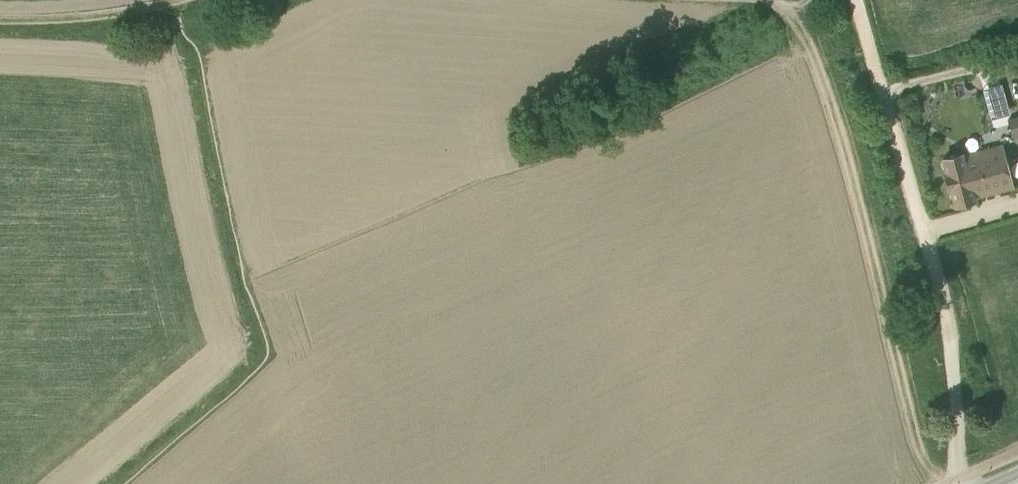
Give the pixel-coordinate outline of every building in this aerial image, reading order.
[(1008,118),(1012,135),(1017,133),(1017,115),(1008,118)] [(1015,151),(1011,142),(1007,144),(1016,167),(1017,166),(1017,150),(1015,151)] [(1001,144),(994,146),(997,157),(977,162),(980,173),(968,177),(969,182),(964,183),(969,200),(973,200),(972,196),(1011,188),(1001,144)] [(997,157),(994,146),(942,157),(945,171),(942,172),(946,189),(949,188),(952,204),(969,200),(964,183),(969,182),(968,177),(980,173),(977,162),(997,157)]
